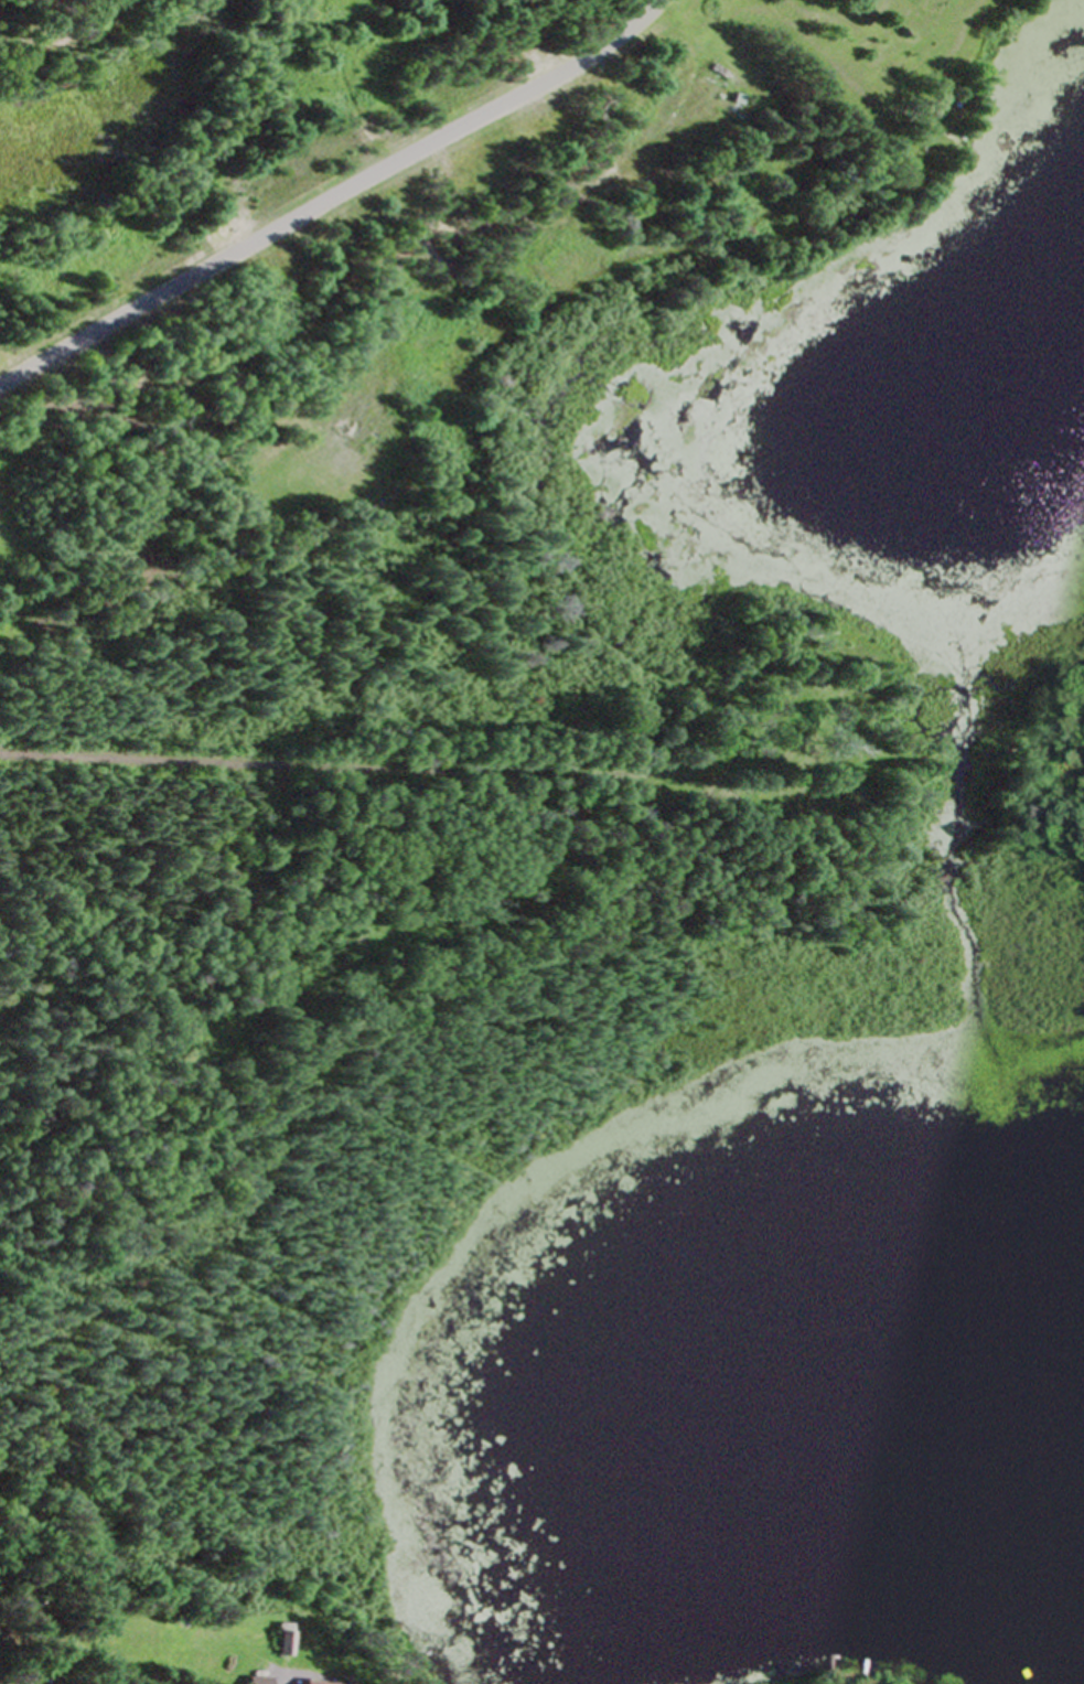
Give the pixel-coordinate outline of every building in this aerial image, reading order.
[(289,1658),(289,1626),(276,1626),(275,1658),(289,1658)]
